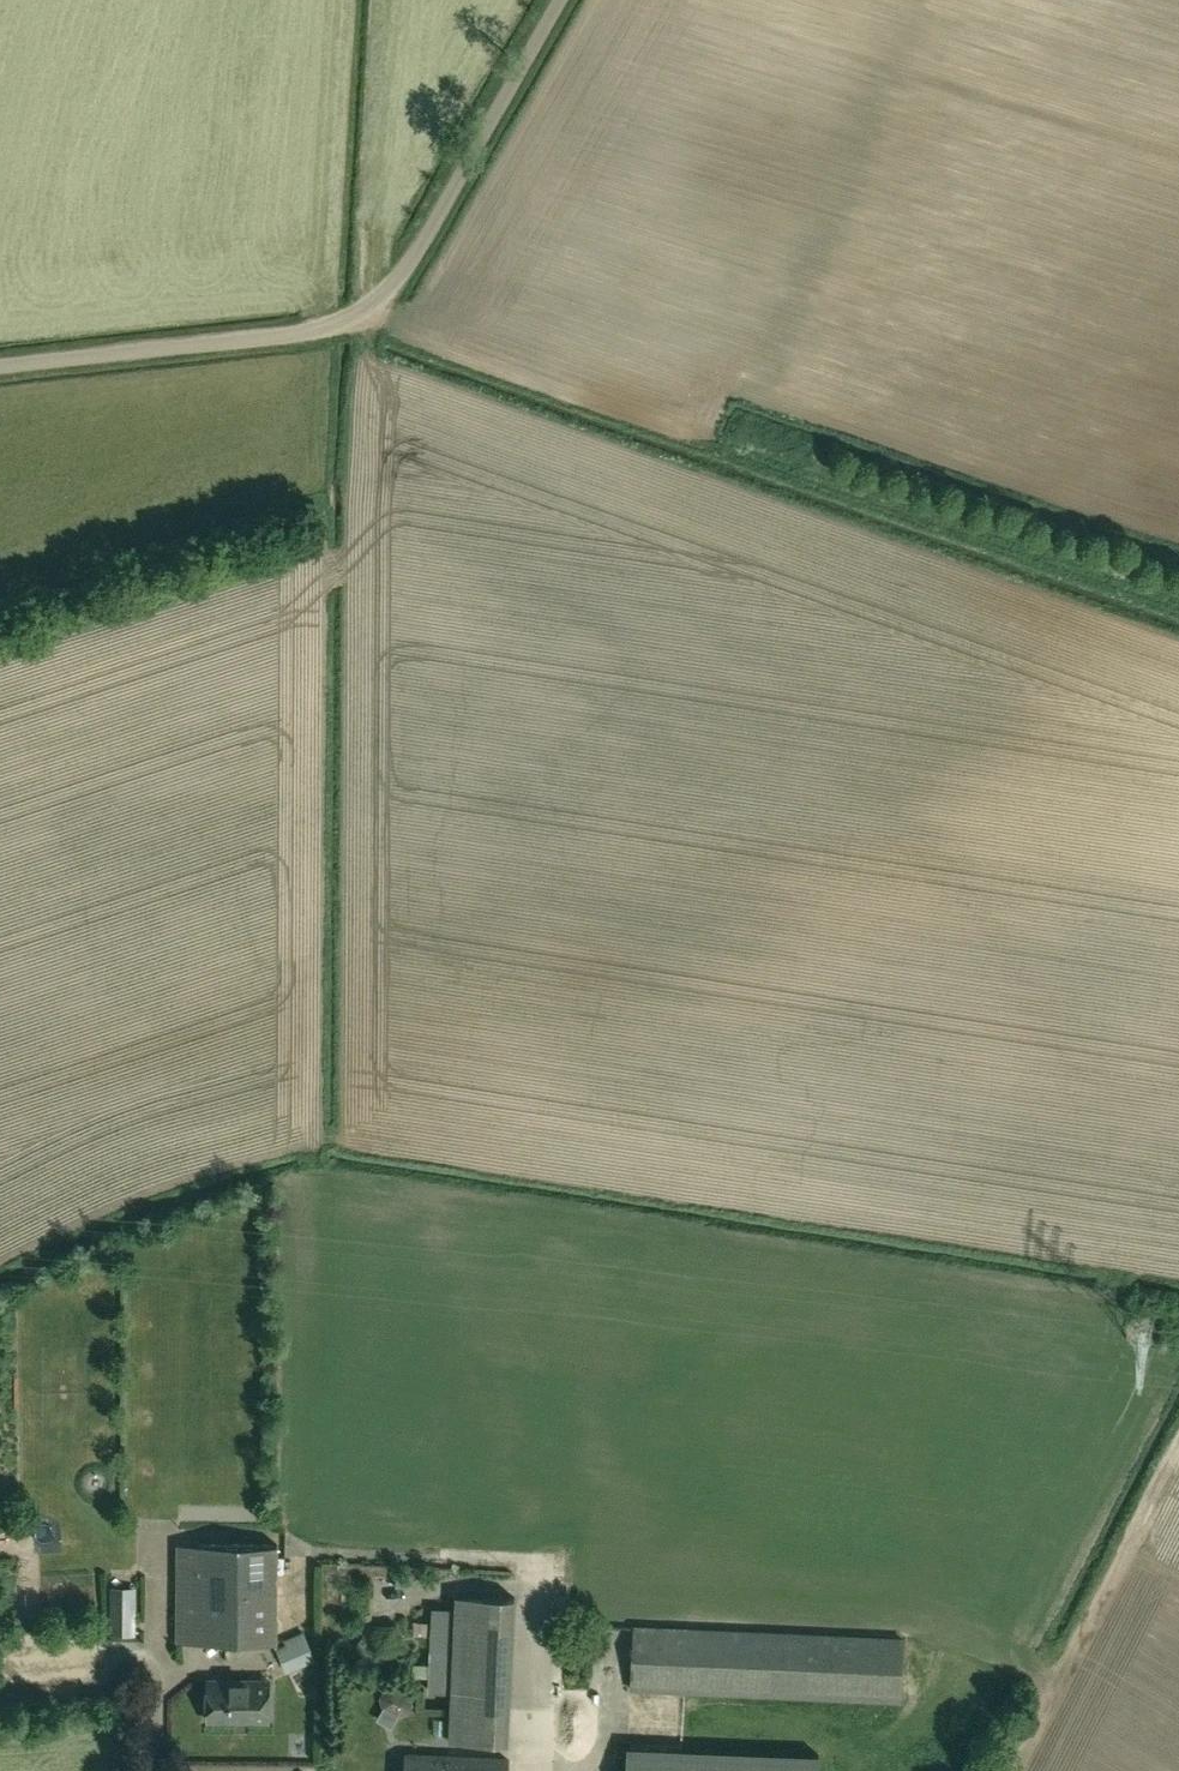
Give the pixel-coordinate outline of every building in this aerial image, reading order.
[(45,1511),(49,1527),(65,1523),(61,1507),(45,1511)] [(178,1593),(178,1641),(278,1642),(278,1545),(200,1544),(199,1593),(178,1593)] [(396,1586),(411,1586),(412,1574),(397,1574),(396,1586)] [(86,1597),(104,1601),(107,1586),(88,1583),(86,1597)] [(112,1610),(135,1610),(135,1593),(113,1593),(112,1610)] [(509,1743),(516,1597),(457,1595),(449,1740),(509,1743)] [(446,1693),(450,1608),(432,1607),(430,1664),(414,1663),(413,1675),(429,1676),(428,1692),(446,1693)] [(315,1625),(283,1630),(288,1658),(320,1653),(315,1625)] [(904,1637),(633,1625),(630,1691),(902,1704),(904,1637)] [(208,1680),(208,1720),(269,1721),(270,1680),(208,1680)] [(820,1754),(626,1746),(625,1770),(819,1770),(820,1754)] [(507,1759),(407,1754),(406,1770),(507,1770),(507,1759)]
